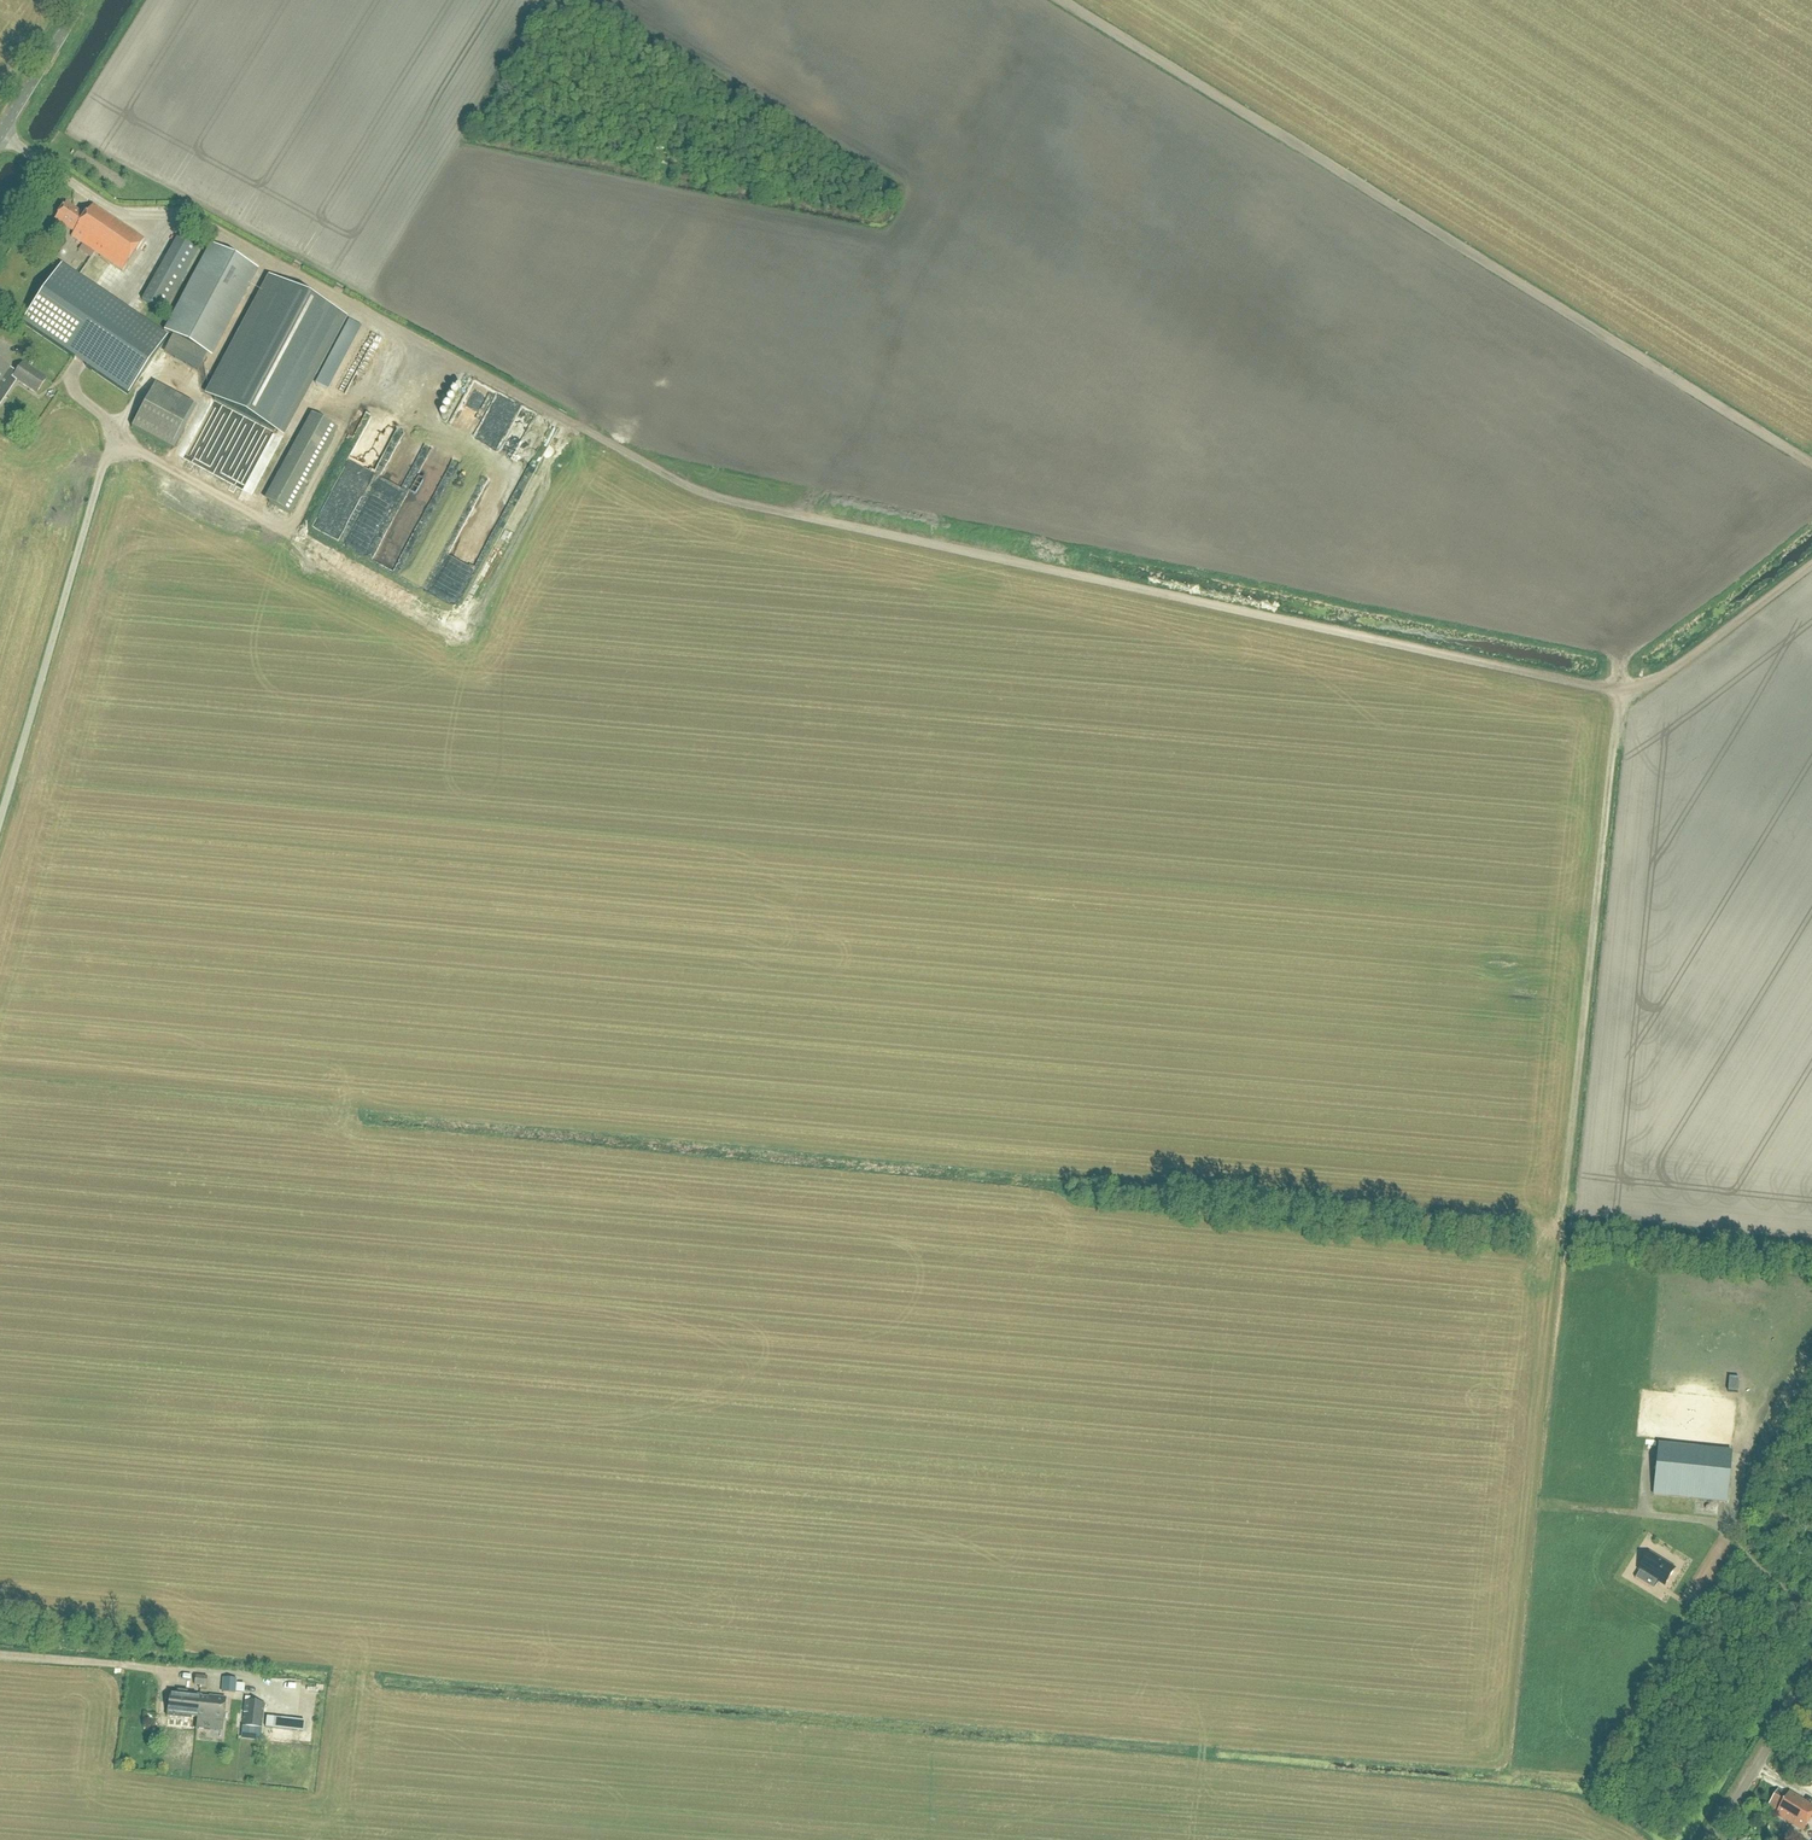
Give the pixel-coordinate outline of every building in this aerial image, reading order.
[(71,238),(122,273),(144,241),(93,206),(85,217),(65,204),(55,220),(74,233),(71,238)] [(177,240),(142,302),(164,314),(198,252),(177,240)] [(164,333),(193,349),(212,359),(258,273),(210,248),(164,333)] [(170,341),(64,269),(27,323),(133,395),(170,341)] [(213,401),(274,433),(337,315),(276,283),(213,401)] [(375,349),(381,335),(365,328),(358,341),(375,349)] [(9,371),(0,365),(0,384),(9,371)] [(46,381),(23,366),(13,380),(36,395),(46,381)] [(492,456),(518,404),(469,379),(461,396),(464,398),(461,403),(471,408),(469,412),(480,417),(467,444),(492,456)] [(155,386),(131,430),(189,461),(213,418),(155,386)] [(315,418),(268,503),(289,515),(337,430),(315,418)] [(242,424),(234,420),(225,420),(216,422),(209,428),(205,436),(203,445),(205,454),(210,461),(217,467),(226,469),(235,468),(243,464),(249,457),(252,448),(252,439),(249,431),(242,424)] [(975,550),(984,534),(980,531),(970,548),(975,550)] [(981,550),(985,553),(994,542),(990,539),(981,550)] [(1659,1445),(1654,1495),(1726,1503),(1732,1453),(1659,1445)] [(1640,1571),(1635,1579),(1652,1590),(1657,1582),(1664,1587),(1675,1570),(1649,1554),(1639,1571),(1640,1571)] [(195,1676),(194,1685),(206,1687),(207,1677),(195,1676)] [(224,1679),(222,1693),(234,1694),(236,1680),(224,1679)] [(197,1720),(199,1696),(187,1695),(187,1692),(177,1691),(176,1696),(169,1695),(166,1717),(190,1720),(191,1717),(197,1717),(196,1720),(197,1720)] [(199,1696),(197,1720),(222,1723),(225,1699),(208,1697),(208,1699),(199,1698),(200,1696),(199,1696)] [(261,1729),(263,1703),(245,1701),(242,1727),(261,1729)] [(1802,1832),(1811,1815),(1811,1806),(1789,1792),(1787,1795),(1778,1788),(1766,1807),(1776,1813),(1774,1815),(1802,1832)]
